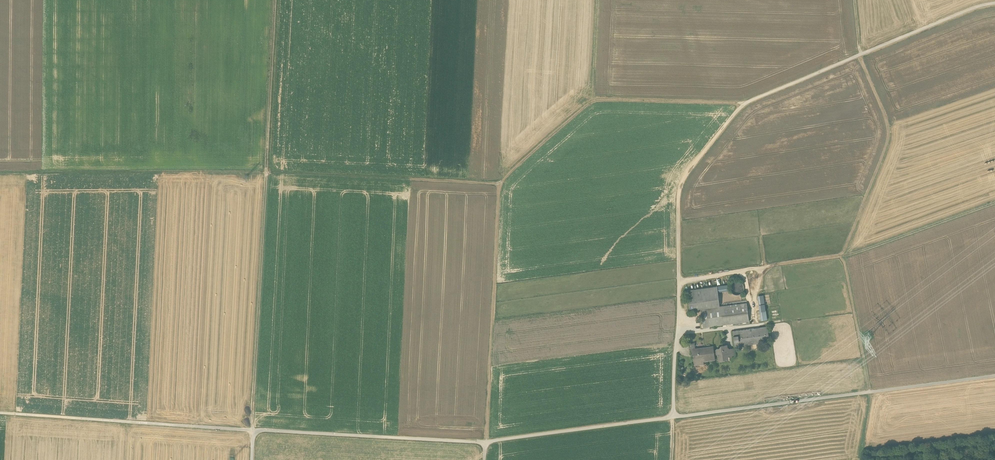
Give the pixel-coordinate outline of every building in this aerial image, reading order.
[(701,309),(720,307),(718,292),(717,287),(688,291),(690,311),(701,309)] [(767,320),(763,296),(757,297),(762,321),(767,320)] [(747,303),(720,307),(701,309),(703,328),(749,322),(747,303)] [(768,327),(733,331),(735,347),(770,342),(768,327)] [(735,356),(733,349),(729,349),(729,348),(727,347),(727,345),(721,346),(721,347),(719,348),(717,349),(716,350),(716,355),(718,355),(718,361),(729,359),(728,357),(735,356)] [(715,360),(713,347),(695,349),(693,349),(694,365),(704,364),(703,361),(715,360)]
